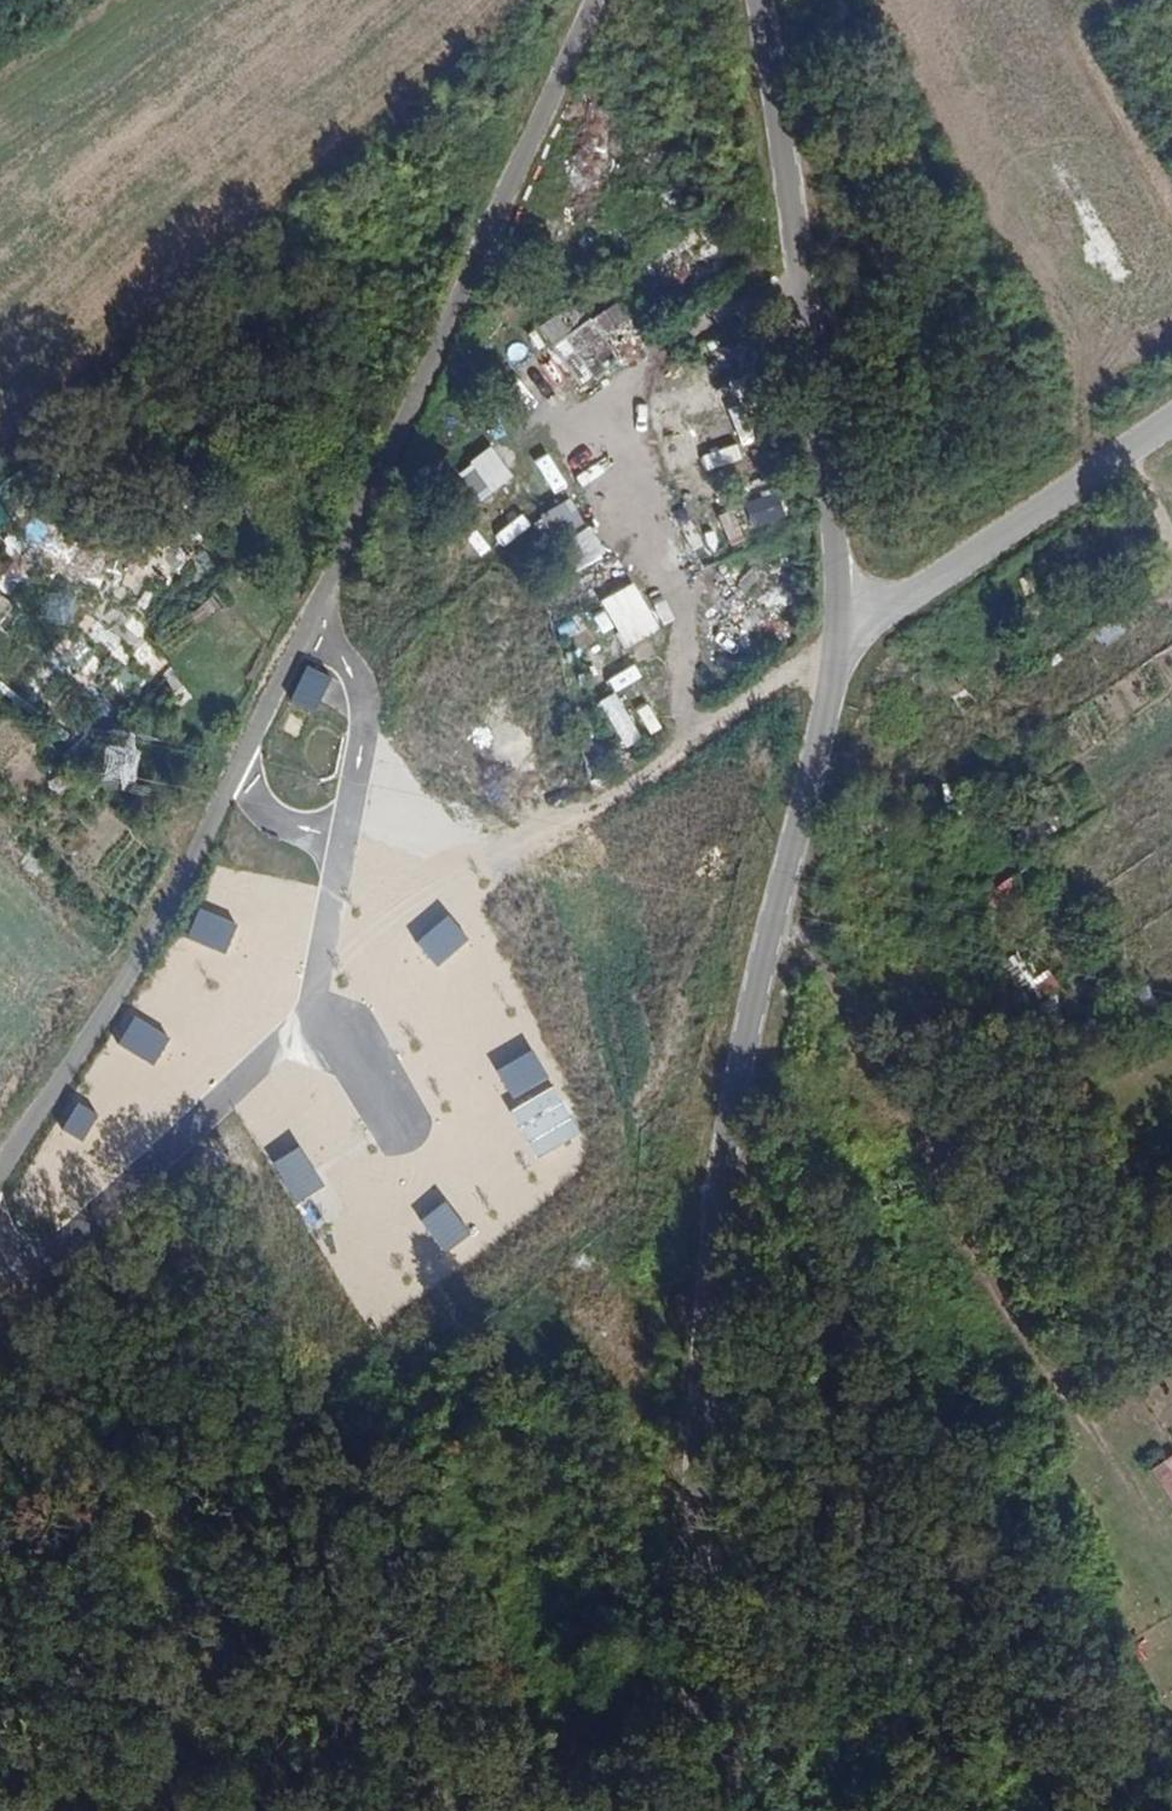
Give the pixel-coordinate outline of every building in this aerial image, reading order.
[(539,328),(581,388),(649,341),(621,300),(587,323),(574,304),(539,328)] [(714,349),(730,386),(765,370),(749,334),(714,349)] [(503,375),(530,356),(521,344),(494,363),(503,375)] [(717,442),(753,428),(747,414),(712,427),(717,442)] [(460,470),(483,500),(515,475),(492,445),(460,470)] [(509,485),(518,499),(552,477),(543,463),(509,485)] [(778,490),(749,502),(760,529),(789,517),(778,490)] [(571,575),(607,553),(572,497),(536,519),(571,575)] [(718,516),(732,545),(747,537),(733,509),(718,516)] [(625,647),(661,631),(639,582),(603,598),(625,647)] [(628,668),(657,655),(650,642),(622,654),(628,668)] [(620,748),(644,737),(622,691),(599,702),(620,748)] [(472,732),(493,711),(484,702),(463,722),(472,732)] [(478,742),(503,770),(531,746),(506,718),(478,742)] [(162,749),(107,743),(103,782),(158,788),(162,749)] [(1024,870),(983,897),(992,911),(1033,883),(1024,870)] [(443,1432),(449,1442),(469,1429),(463,1419),(443,1432)] [(520,1463),(531,1455),(518,1435),(515,1437),(508,1442),(520,1463)] [(1151,1470),(1171,1501),(1171,1456),(1151,1470)]
